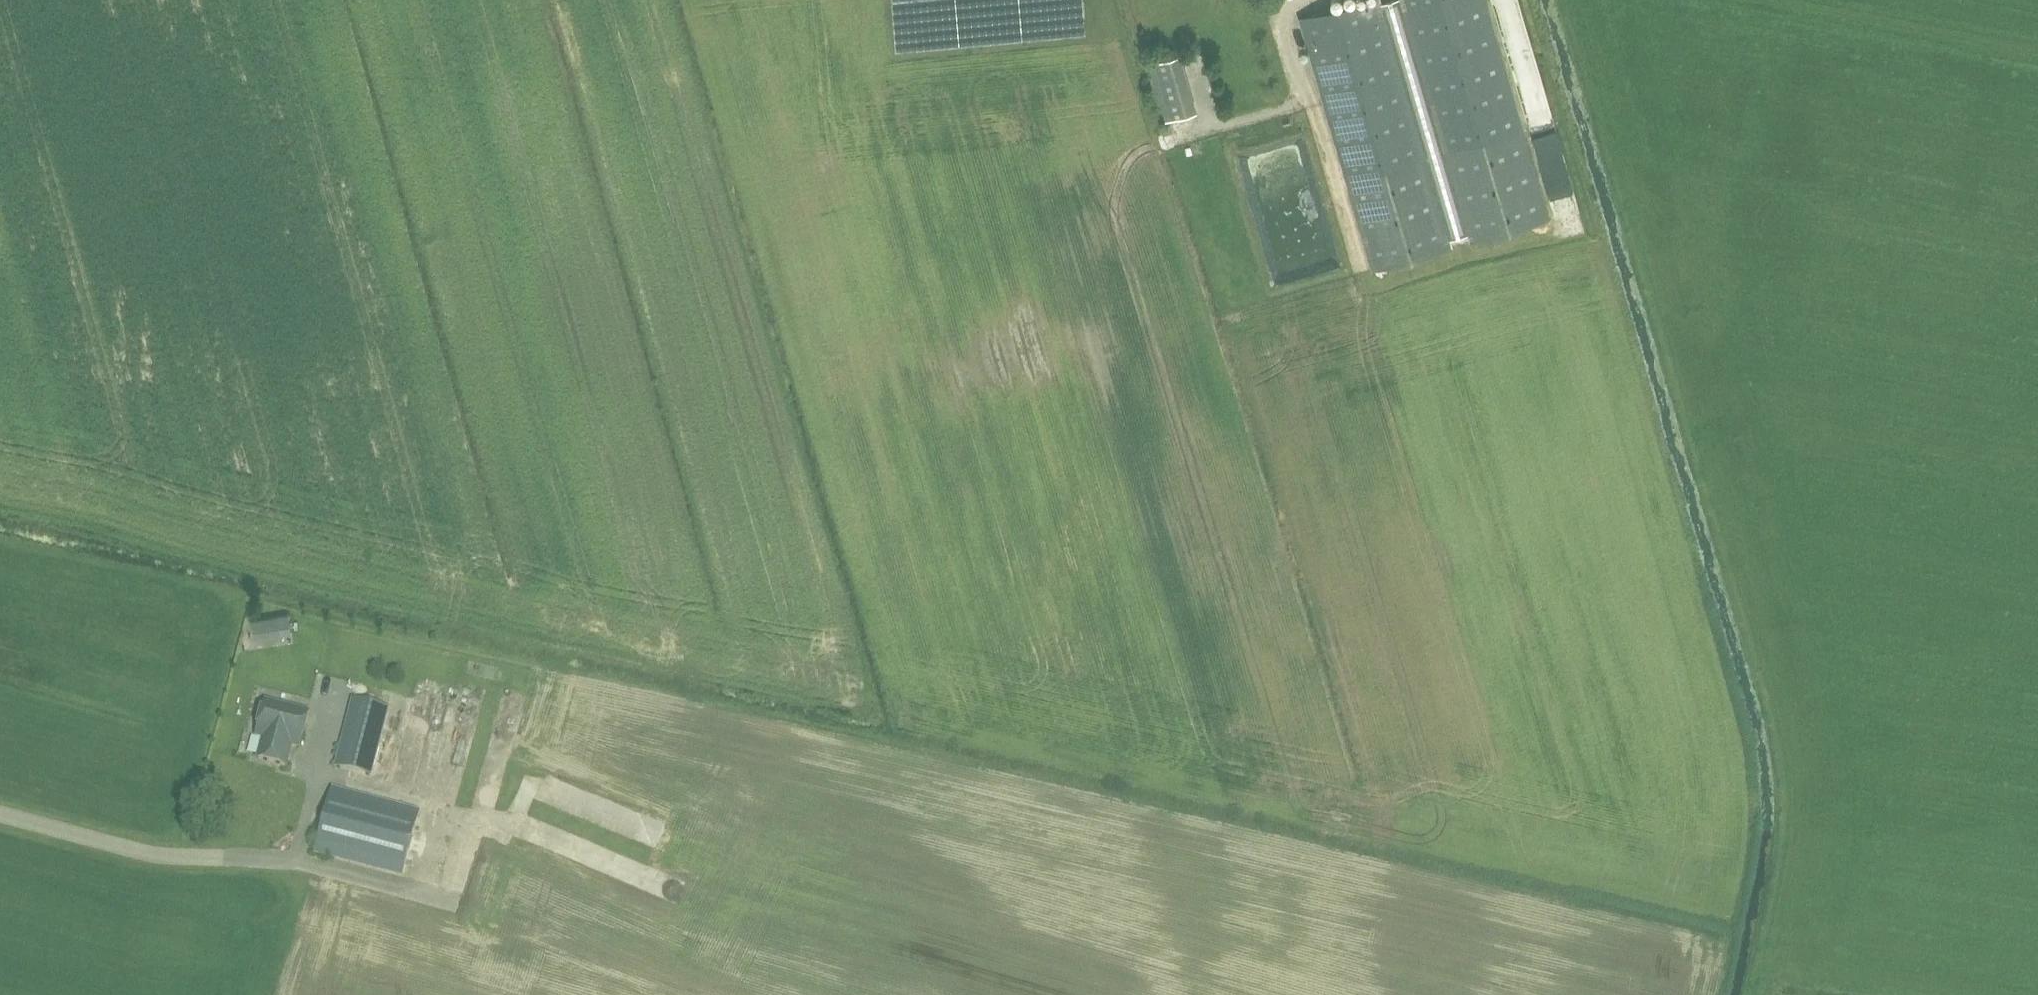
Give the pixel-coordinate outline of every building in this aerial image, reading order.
[(1381,0),(1371,0),(1302,20),(1373,272),(1451,250),(1381,0)] [(1446,155),(1471,242),(1549,219),(1525,133),(1487,0),(1402,0),(1446,155)] [(281,612),(253,617),(256,635),(284,631),(281,612)] [(389,709),(354,699),(335,767),(370,777),(389,709)] [(307,713),(264,702),(256,736),(263,738),(257,759),(285,766),(291,743),(298,745),(298,746),(299,747),(307,713)] [(403,876),(420,812),(333,788),(315,852),(403,876)]
